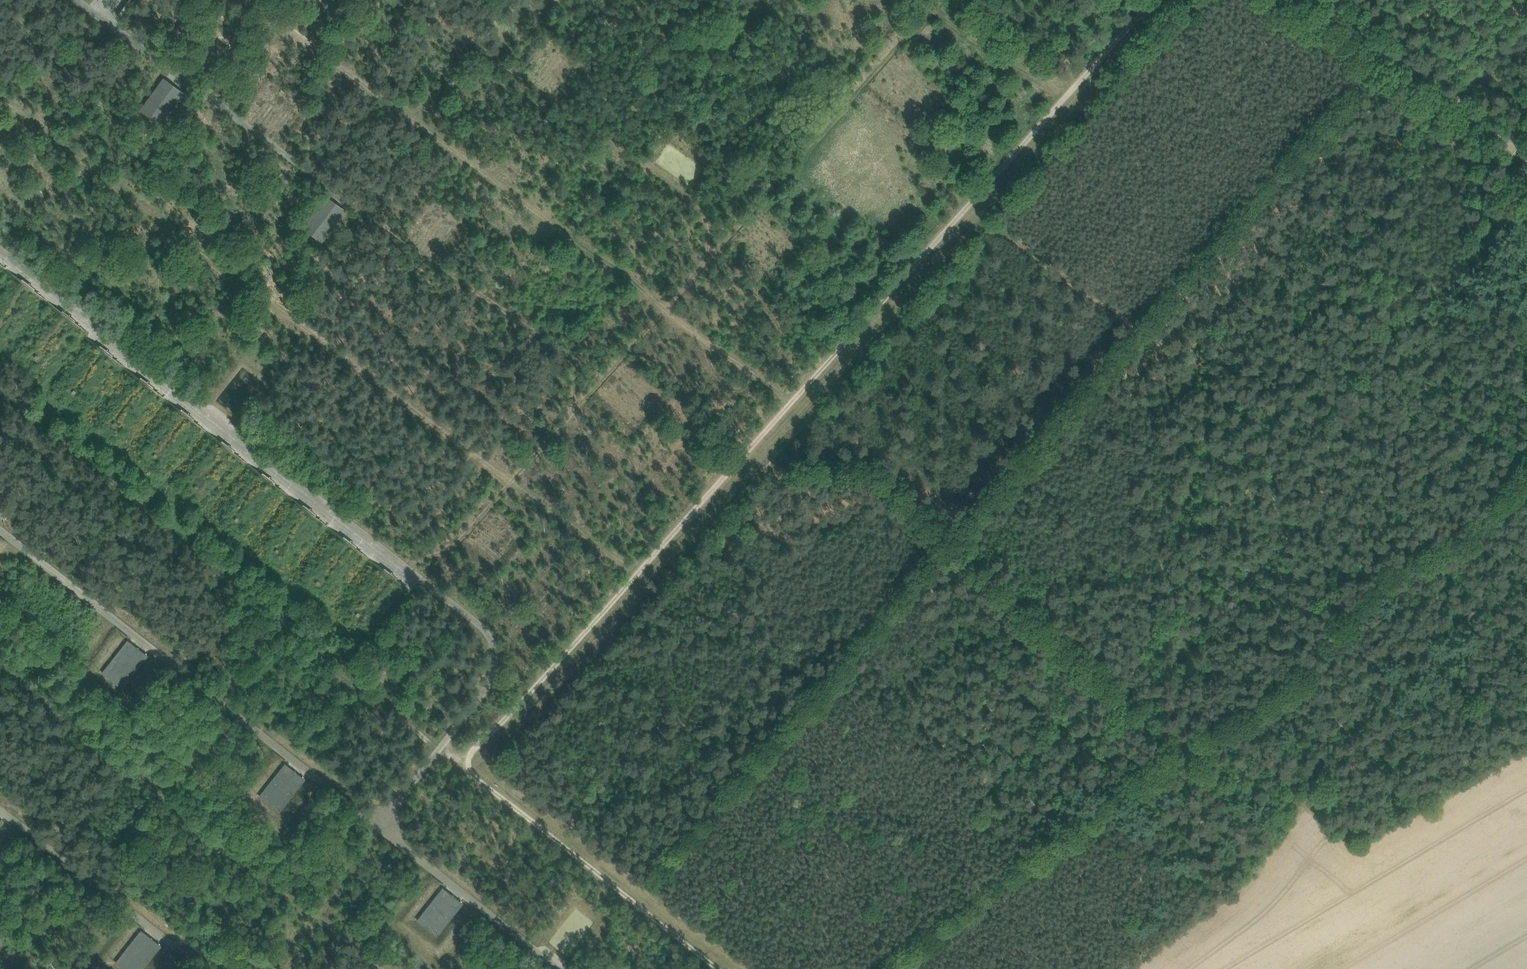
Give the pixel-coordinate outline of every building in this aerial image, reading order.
[(163,77),(140,110),(160,125),(184,92),(163,77)] [(346,210),(326,195),(302,227),(323,243),(346,210)] [(123,689),(149,656),(128,639),(102,672),(123,689)] [(280,812),(306,779),(285,763),(259,796),(280,812)] [(438,936),(463,903),(443,887),(417,920),(438,936)] [(141,929),(114,962),(123,968),(143,968),(162,945),(141,929)]
